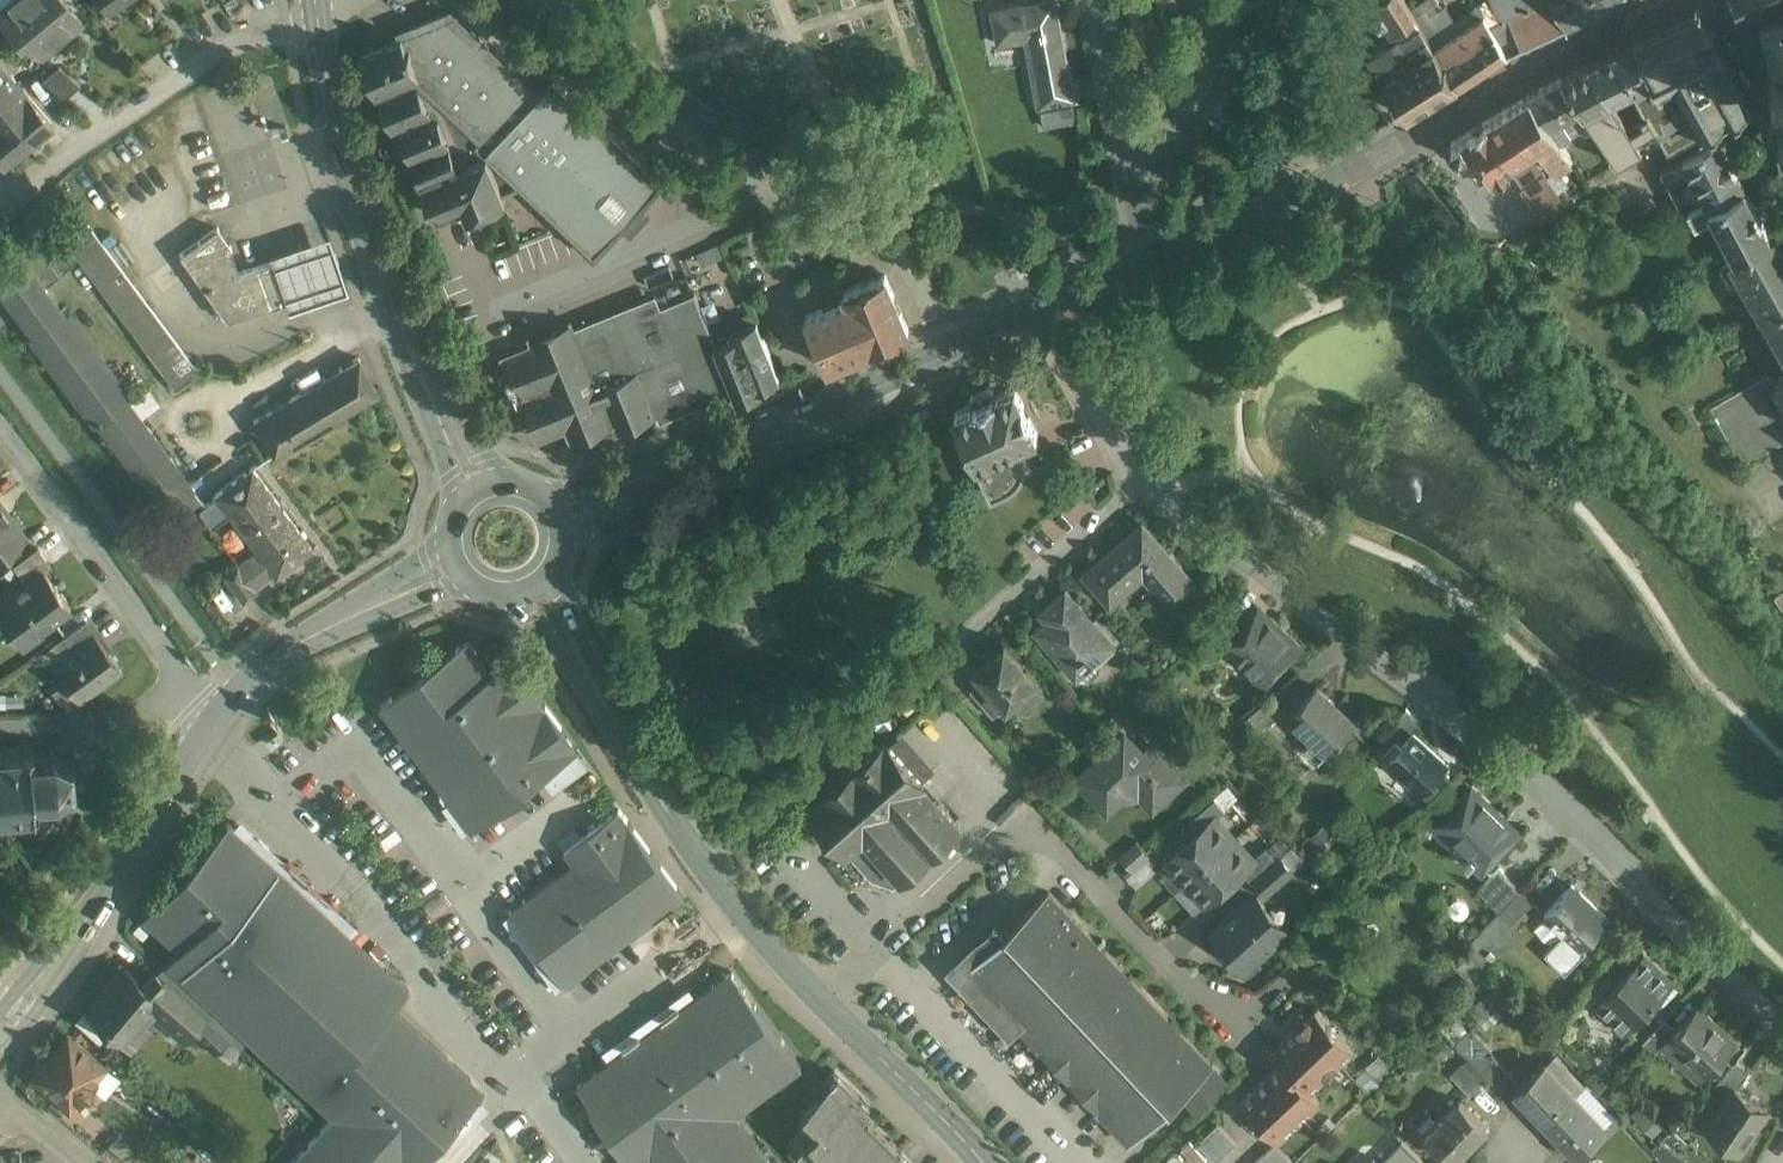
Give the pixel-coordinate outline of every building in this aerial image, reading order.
[(0,11),(0,19),(9,30),(13,27),(25,42),(28,39),(42,56),(82,23),(63,0),(13,0),(0,11)] [(991,11),(997,43),(1027,38),(1040,110),(1081,102),(1076,77),(1070,72),(1056,0),(1045,0),(991,11)] [(1409,0),(1375,0),(1378,5),(1374,8),(1380,18),(1385,15),(1390,24),(1390,25),(1391,26),(1393,25),(1394,24),(1400,32),(1420,19),(1409,0)] [(1502,12),(1490,17),(1489,18),(1507,44),(1507,45),(1567,16),(1560,0),(1496,0),(1502,12)] [(1591,0),(1560,0),(1567,16),(1592,4),(1591,0)] [(1742,11),(1763,0),(1736,0),(1742,11)] [(1700,3),(1635,33),(1588,55),(1612,93),(1613,93),(1632,84),(1645,108),(1628,119),(1643,142),(1661,132),(1668,145),(1701,127),(1702,128),(1752,101),(1726,53),(1726,52),(1700,3)] [(1767,10),(1765,9),(1762,10),(1760,13),(1764,15),(1773,55),(1769,56),(1770,61),(1775,60),(1782,94),(1778,95),(1779,101),(1782,104),(1782,7),(1767,10)] [(1444,36),(1435,42),(1458,77),(1474,67),(1507,44),(1489,18),(1490,17),(1485,9),(1454,29),(1444,36)] [(485,43),(471,30),(471,29),(468,26),(467,27),(450,10),(399,31),(401,36),(402,36),(421,81),(481,138),(477,142),(519,182),(596,255),(597,254),(597,253),(621,227),(621,228),(623,227),(622,226),(623,225),(631,233),(649,214),(641,206),(642,205),(642,206),(643,205),(643,204),(660,185),(661,186),(662,185),(662,184),(662,183),(661,182),(660,183),(645,168),(645,167),(642,164),(641,165),(627,151),(627,150),(624,147),(623,148),(609,134),(609,133),(606,130),(605,131),(591,117),(592,117),(588,113),(587,114),(573,100),(573,99),(570,96),(569,97),(553,81),(552,80),(551,79),(550,81),(551,81),(539,94),(524,80),(524,79),(521,76),(520,77),(506,63),(507,63),(503,59),(503,60),(488,47),(489,46),(486,43),(485,43)] [(1400,32),(1371,50),(1384,71),(1383,72),(1407,110),(1458,77),(1435,42),(1420,19),(1400,32)] [(1451,25),(1441,32),(1444,36),(1454,29),(1451,25)] [(421,81),(402,36),(401,36),(361,52),(377,92),(379,91),(393,125),(398,123),(412,156),(418,154),(422,163),(417,165),(438,216),(466,205),(469,212),(506,197),(503,189),(519,182),(477,142),(481,138),(421,81)] [(1612,93),(1588,55),(1561,70),(1581,100),(1582,101),(1618,156),(1643,142),(1628,119),(1613,93),(1612,93)] [(0,63),(0,144),(13,160),(53,126),(0,63)] [(80,86),(59,67),(43,81),(64,100),(80,86)] [(1581,100),(1561,70),(1528,87),(1529,87),(1548,117),(1562,110),(1581,100)] [(1529,87),(1506,102),(1532,142),(1545,133),(1548,137),(1543,140),(1542,143),(1555,162),(1572,152),(1559,133),(1548,117),(1529,87)] [(1506,102),(1452,137),(1464,156),(1467,154),(1481,175),(1497,164),(1499,169),(1511,161),(1508,157),(1532,142),(1506,102)] [(1562,110),(1548,117),(1559,133),(1572,125),(1562,110)] [(1720,136),(1684,155),(1705,194),(1707,198),(1710,203),(1746,184),(1736,166),(1737,165),(1731,154),(1730,154),(1720,136)] [(1684,155),(1660,167),(1681,206),(1705,194),(1684,155)] [(1746,184),(1710,203),(1707,198),(1688,208),(1696,223),(1714,212),(1736,253),(1772,233),(1761,214),(1763,214),(1756,202),(1755,202),(1746,184)] [(57,231),(75,255),(177,390),(199,374),(79,214),(57,231)] [(217,228),(180,255),(194,275),(223,254),(231,248),(217,228)] [(57,231),(39,244),(57,268),(75,255),(57,231)] [(1722,261),(1731,277),(1741,273),(1756,301),(1757,300),(1764,311),(1782,300),(1782,250),(1773,232),(1772,233),(1736,253),(1722,261)] [(270,255),(272,262),(285,301),(289,312),(317,303),(344,294),(324,236),(297,246),(270,255)] [(39,244),(21,257),(39,281),(57,268),(39,244)] [(257,268),(237,274),(223,254),(194,275),(226,320),(270,306),(257,268)] [(21,257),(0,272),(0,293),(162,511),(192,488),(39,281),(21,257)] [(272,262),(257,268),(270,306),(285,301),(272,262)] [(848,298),(808,315),(829,364),(909,330),(886,274),(845,291),(848,298)] [(662,305),(580,339),(576,330),(511,357),(542,432),(607,405),(613,419),(667,396),(673,409),(732,385),(716,345),(717,344),(695,289),(661,303),(662,305)] [(1764,311),(1762,312),(1782,349),(1782,300),(1764,311)] [(761,332),(742,340),(740,335),(717,344),(716,345),(732,385),(738,398),(763,388),(761,383),(779,375),(761,332)] [(356,360),(253,422),(273,455),(377,393),(356,360)] [(1774,382),(1769,373),(1710,406),(1742,465),(1782,442),(1782,377),(1774,382)] [(1015,384),(996,392),(994,388),(988,385),(973,392),(970,398),(972,402),(952,411),(976,463),(977,463),(1020,443),(1038,435),(1015,384)] [(1020,443),(977,463),(979,469),(991,498),(1011,489),(1016,486),(1020,482),(1022,479),(1023,476),(1025,472),(1026,469),(1026,466),(1027,462),(1026,459),(1026,455),(1024,450),(1022,450),(1020,443)] [(312,550),(252,468),(215,495),(216,497),(205,505),(206,507),(199,512),(210,528),(229,514),(257,553),(239,566),(253,586),(272,573),(275,577),(312,550)] [(192,488),(162,511),(175,530),(199,512),(206,507),(205,505),(192,488)] [(0,504),(0,555),(4,552),(5,553),(25,538),(0,504)] [(1143,524),(1084,575),(1110,604),(1143,575),(1175,612),(1201,590),(1143,524)] [(38,548),(13,566),(25,584),(43,571),(44,572),(51,566),(38,548)] [(238,565),(224,576),(243,602),(257,592),(253,586),(239,566),(238,565)] [(0,602),(0,632),(7,627),(22,648),(42,634),(39,631),(70,608),(44,572),(43,571),(25,584),(0,602)] [(1113,645),(1066,591),(1050,605),(1056,612),(1035,630),(1069,669),(1080,659),(1083,662),(1087,658),(1092,663),(1113,645)] [(1298,650),(1259,612),(1241,630),(1226,646),(1227,647),(1265,683),(1298,650)] [(1241,630),(1223,613),(1196,641),(1216,659),(1227,647),(1226,646),(1241,630)] [(85,620),(62,637),(70,648),(72,648),(78,657),(100,641),(85,620)] [(493,671),(469,639),(380,705),(470,828),(481,819),(483,819),(542,775),(577,749),(578,748),(512,658),(493,671)] [(100,641),(78,657),(72,648),(70,648),(51,663),(79,701),(122,670),(100,641)] [(1037,681),(1006,644),(976,669),(983,678),(1006,706),(1007,706),(1037,681)] [(1006,706),(983,678),(970,690),(993,717),(1006,706)] [(1355,723),(1317,687),(1289,717),(1327,753),(1355,723)] [(1272,698),(1248,717),(1258,730),(1282,711),(1272,698)] [(1423,724),(1407,709),(1388,735),(1396,742),(1397,741),(1402,745),(1412,733),(1413,734),(1423,724)] [(1413,734),(1412,733),(1402,745),(1397,741),(1396,742),(1384,755),(1389,759),(1387,761),(1411,783),(1410,784),(1421,794),(1435,779),(1441,784),(1450,775),(1443,769),(1447,765),(1413,734)] [(1125,735),(1080,777),(1100,798),(1124,776),(1153,807),(1183,778),(1152,745),(1143,753),(1125,735)] [(0,809),(1,815),(4,814),(4,809),(27,807),(28,812),(31,812),(32,828),(60,825),(58,805),(55,805),(54,800),(57,799),(56,794),(70,784),(74,787),(76,783),(71,781),(70,765),(74,762),(72,759),(68,761),(53,754),(53,749),(49,749),(50,754),(28,755),(28,750),(33,750),(33,746),(28,747),(27,745),(26,746),(26,740),(22,741),(22,746),(0,748),(0,809)] [(812,810),(846,848),(865,832),(892,863),(897,858),(909,871),(959,827),(920,782),(924,778),(890,741),(886,745),(884,743),(829,791),(831,794),(812,810)] [(577,749),(542,775),(545,779),(554,791),(589,765),(577,749)] [(1517,833),(1472,789),(1441,821),(1475,853),(1465,863),(1469,866),(1471,864),(1482,874),(1500,856),(1497,854),(1517,833)] [(1215,798),(1190,821),(1199,831),(1214,818),(1216,819),(1226,810),(1215,798)] [(684,896),(619,809),(564,849),(573,861),(524,898),(525,899),(509,910),(563,984),(684,896)] [(1199,831),(1173,855),(1169,855),(1166,858),(1165,863),(1170,868),(1174,868),(1175,867),(1187,880),(1233,839),(1216,819),(1214,818),(1199,831)] [(480,1092),(467,1081),(471,1078),(393,1006),(408,989),(228,823),(215,837),(142,916),(178,949),(157,973),(241,1047),(248,1037),(333,1116),(290,1162),(415,1162),(480,1092)] [(894,885),(909,871),(897,858),(892,863),(865,832),(846,848),(872,877),(894,885)] [(1131,870),(1128,871),(1134,882),(1157,870),(1140,839),(1120,849),(1131,870)] [(1233,839),(1187,880),(1199,894),(1198,894),(1198,899),(1202,904),(1207,904),(1211,901),(1211,898),(1242,870),(1253,860),(1252,859),(1233,839)] [(1266,847),(1252,859),(1253,860),(1242,870),(1251,881),(1276,859),(1266,847)] [(1276,859),(1251,881),(1264,895),(1293,870),(1280,855),(1276,859)] [(1500,868),(1477,891),(1499,912),(1521,890),(1500,868)] [(1607,919),(1573,886),(1546,915),(1580,947),(1607,919)] [(1499,912),(1489,922),(1501,934),(1511,924),(1533,902),(1521,890),(1499,912)] [(1213,1065),(1048,891),(1008,930),(965,970),(1021,1029),(1130,1143),(1213,1065)] [(1256,896),(1214,933),(1223,943),(1218,947),(1232,964),(1237,959),(1243,966),(1255,955),(1258,958),(1274,943),(1269,938),(1283,926),(1256,896)] [(965,970),(1008,930),(999,921),(947,969),(1011,1038),(1021,1029),(965,970)] [(1489,922),(1462,949),(1483,971),(1520,933),(1511,924),(1501,934),(1489,922)] [(1644,956),(1597,1004),(1625,1031),(1672,983),(1644,956)] [(143,985),(123,968),(87,1011),(102,1024),(121,1041),(140,1019),(145,1022),(153,1013),(162,1002),(143,985)] [(633,1162),(772,1162),(736,1114),(802,1066),(731,971),(660,1024),(576,1086),(633,1162)] [(204,1016),(154,972),(143,985),(162,1002),(153,1013),(183,1040),(191,1030),(204,1016)] [(1401,1004),(1398,1003),(1396,1002),(1394,1003),(1391,1003),(1389,1005),(1387,1006),(1385,1008),(1384,1011),(1383,1015),(1384,1018),(1385,1021),(1388,1024),(1389,1025),(1392,1026),(1396,1027),(1400,1026),(1403,1025),(1404,1023),(1406,1021),(1408,1017),(1408,1014),(1408,1012),(1407,1010),(1406,1008),(1405,1006),(1403,1005),(1401,1004)] [(1737,1041),(1699,1006),(1675,1031),(1663,1044),(1679,1059),(1685,1053),(1706,1073),(1737,1041)] [(1316,1008),(1278,1044),(1289,1056),(1242,1101),(1278,1139),(1320,1099),(1310,1089),(1353,1048),(1316,1008)] [(102,1024),(87,1011),(76,1023),(92,1036),(102,1024)] [(240,1049),(204,1016),(191,1030),(215,1052),(216,1051),(226,1040),(238,1051),(240,1049)] [(1663,1021),(1641,1044),(1653,1055),(1663,1044),(1675,1031),(1663,1021)] [(1470,1028),(1455,1042),(1477,1065),(1492,1051),(1470,1028)] [(67,1034),(31,1077),(69,1108),(104,1065),(67,1034)] [(238,1051),(226,1040),(216,1051),(228,1062),(238,1051)] [(1513,1074),(1492,1051),(1477,1065),(1499,1088),(1513,1074)] [(1545,1061),(1515,1089),(1545,1122),(1575,1093),(1545,1061)] [(1463,1062),(1452,1074),(1469,1091),(1481,1080),(1463,1062)] [(1737,1062),(1714,1085),(1728,1095),(1734,1086),(1737,1088),(1749,1070),(1737,1062)] [(840,1076),(801,1116),(814,1129),(798,1145),(816,1162),(904,1162),(907,1159),(854,1106),(862,1098),(840,1076)] [(1737,1088),(1734,1086),(1728,1095),(1716,1113),(1723,1118),(1712,1134),(1739,1152),(1753,1132),(1751,1131),(1767,1108),(1737,1088)] [(1606,1126),(1575,1093),(1545,1122),(1576,1154),(1606,1126)] [(1460,1099),(1426,1134),(1453,1160),(1487,1126),(1460,1099)] [(1632,1111),(1651,1132),(1663,1121),(1644,1100),(1632,1111)] [(1218,1123),(1197,1142),(1216,1162),(1236,1142),(1218,1123)] [(117,1136),(108,1147),(127,1162),(132,1162),(138,1155),(117,1136)] [(1402,1141),(1380,1162),(1425,1162),(1402,1141)] [(1660,1141),(1652,1150),(1663,1162),(1681,1162),(1685,1157),(1660,1141)] [(1254,1162),(1292,1162),(1293,1162),(1275,1143),(1254,1162)]
